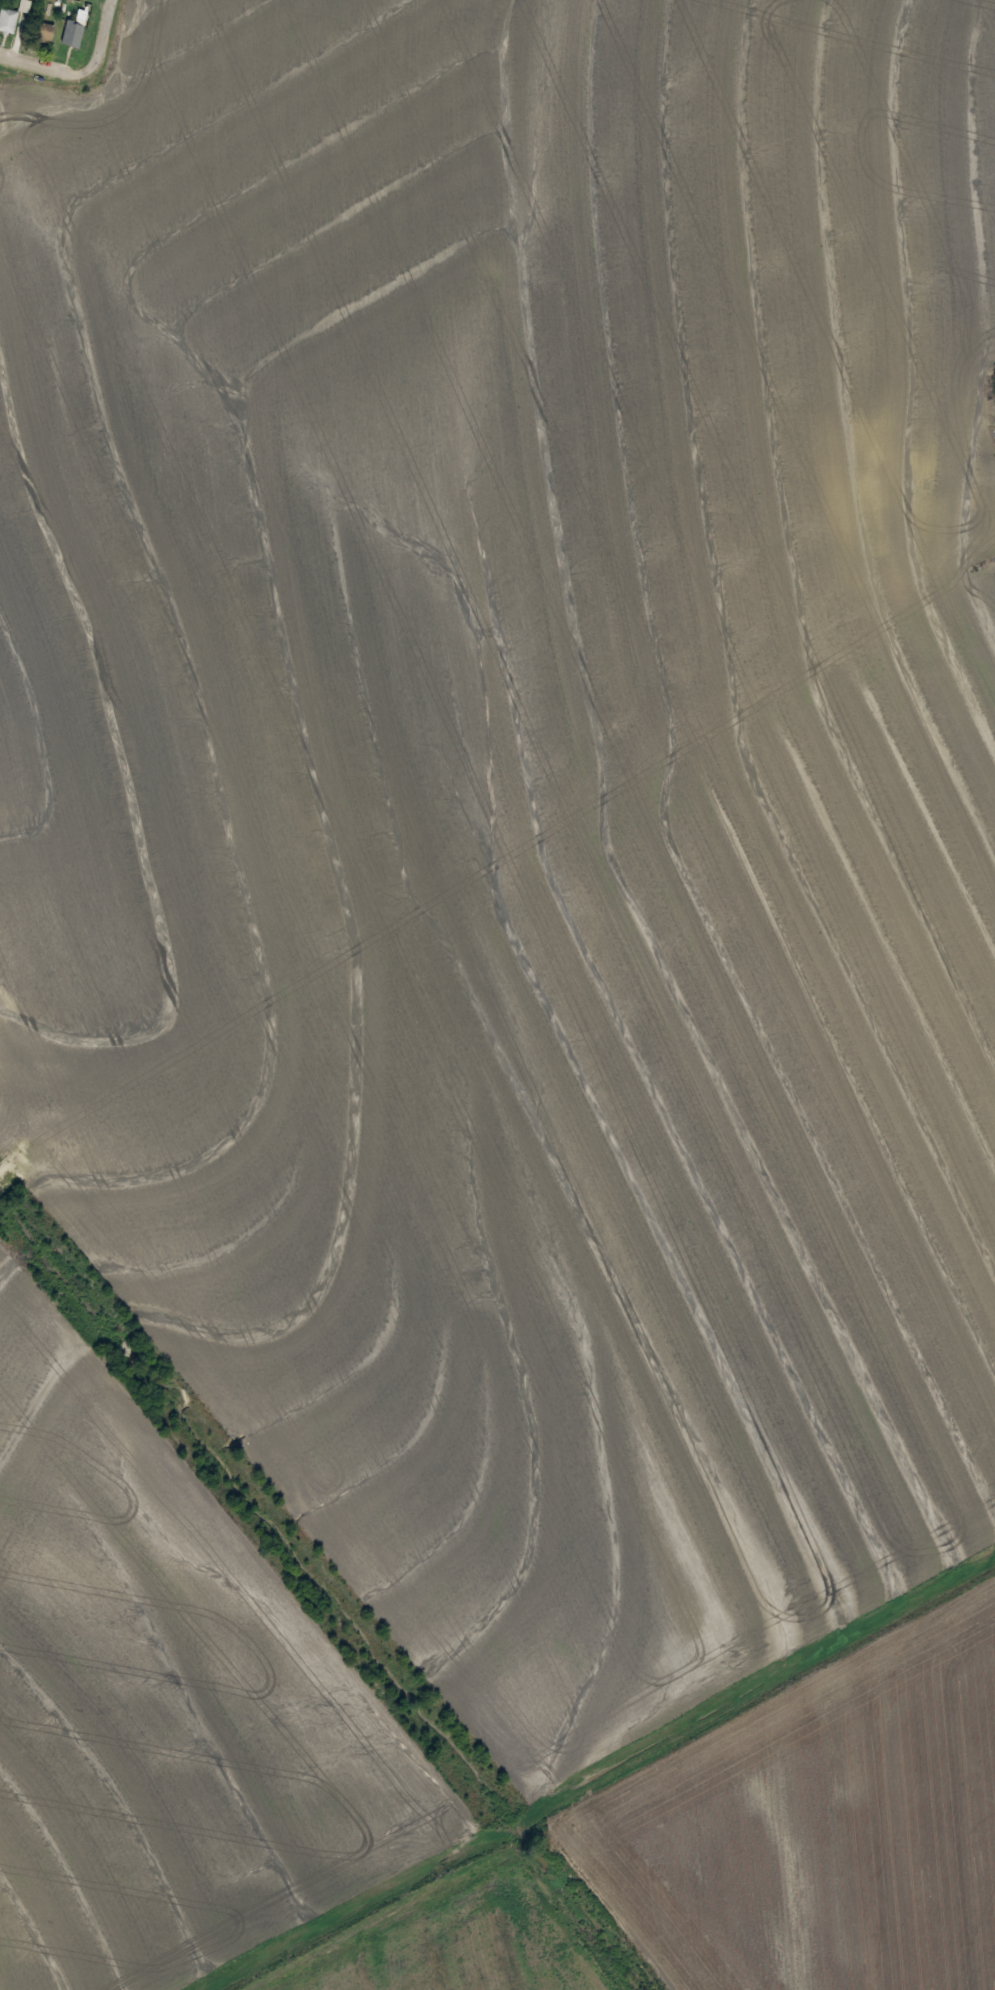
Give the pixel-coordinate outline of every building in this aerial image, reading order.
[(20,10),(3,5),(0,14),(0,29),(13,33),(20,10)] [(85,24),(67,19),(61,43),(79,47),(85,24)] [(51,42),(56,25),(38,20),(33,36),(51,42)]
